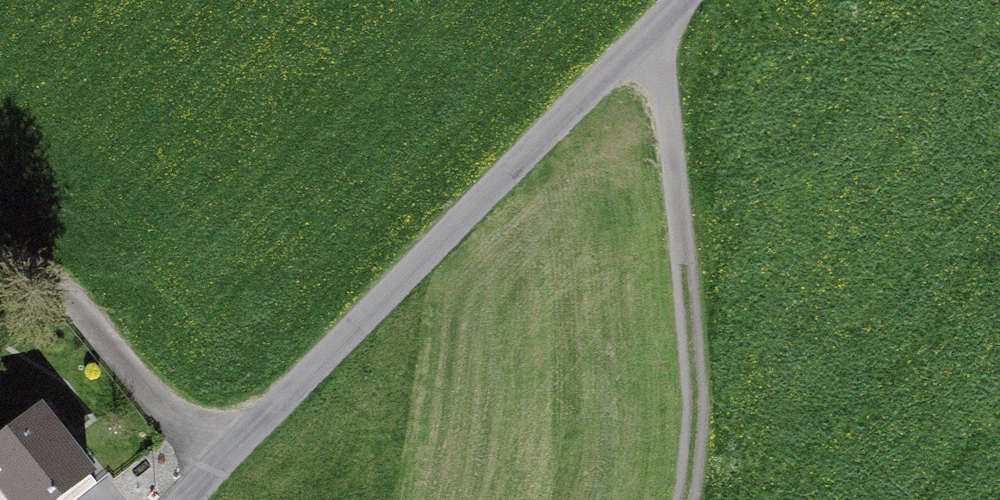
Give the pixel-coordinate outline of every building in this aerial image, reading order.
[(0,440),(0,473),(20,499),(38,499),(85,464),(42,408),(0,440)]
